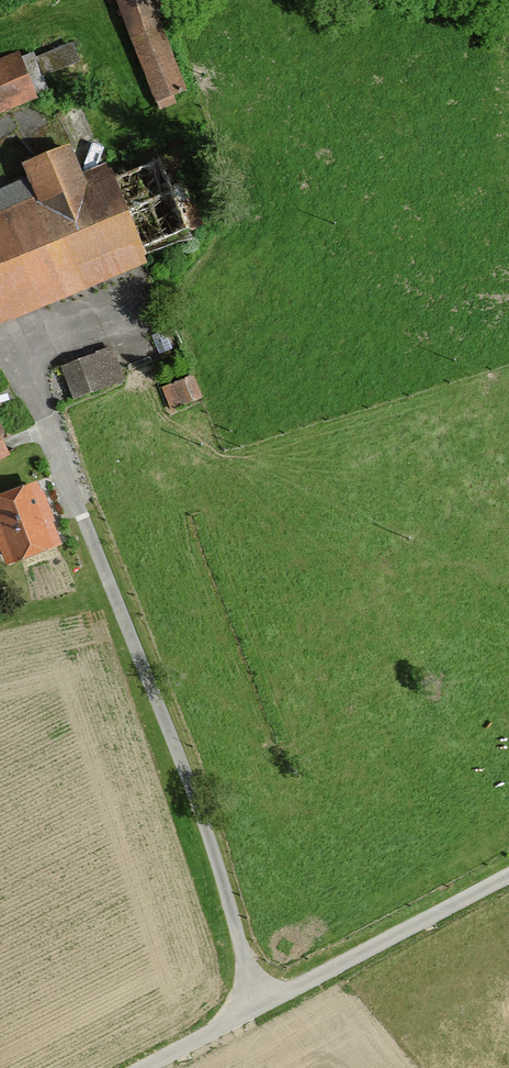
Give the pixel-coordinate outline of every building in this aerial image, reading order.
[(156,102),(188,90),(163,27),(153,0),(117,0),(156,102)] [(44,77),(79,61),(71,42),(35,57),(44,77)] [(0,61),(0,114),(38,98),(20,53),(0,61)] [(147,263),(142,248),(187,229),(159,159),(113,178),(107,166),(83,174),(70,144),(21,163),(27,178),(0,189),(0,324),(147,263)] [(70,406),(123,386),(109,350),(56,370),(70,406)] [(203,398),(193,374),(159,388),(169,413),(203,398)] [(9,461),(0,440),(0,464),(9,461)] [(3,567),(65,543),(40,482),(0,498),(0,560),(3,567)]
